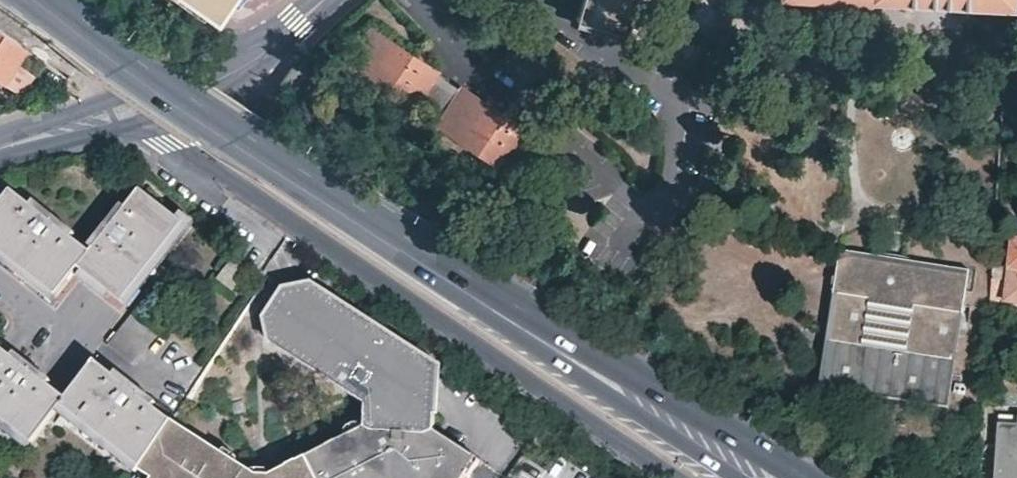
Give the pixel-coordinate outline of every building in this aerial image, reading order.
[(211,9),(217,0),(199,0),(211,9)] [(576,19),(622,32),(632,0),(582,0),(576,19)] [(1002,31),(1014,31),(1016,31),(1016,30),(1016,14),(1003,13),(1002,31)] [(345,60),(347,61),(409,105),(411,104),(436,122),(435,123),(500,169),(525,133),(460,86),(459,88),(434,71),(435,70),(370,25),(345,60)] [(34,61),(0,35),(0,87),(9,94),(34,61)] [(284,85),(311,102),(330,74),(302,56),(284,85)] [(141,188),(89,253),(11,190),(0,203),(0,250),(56,294),(77,268),(120,301),(184,222),(141,188)] [(987,301),(1016,304),(1016,241),(1009,241),(1007,270),(988,268),(987,301)] [(820,393),(949,412),(970,273),(841,254),(820,393)] [(248,276),(235,266),(222,284),(235,293),(248,276)] [(443,380),(317,297),(292,303),(274,330),(279,355),(321,383),(335,362),(378,390),(363,411),(371,416),(375,440),(381,444),(435,447),(442,445),(443,380)] [(159,332),(135,313),(109,344),(133,364),(159,332)] [(179,438),(102,377),(73,414),(2,358),(0,361),(0,426),(38,458),(67,421),(140,477),(152,477),(179,438)] [(378,390),(335,362),(321,383),(363,411),(378,390)] [(997,420),(993,477),(1016,477),(1016,419),(997,420)] [(233,472),(207,460),(203,463),(194,456),(193,449),(179,438),(152,477),(234,477),(233,472)] [(375,440),(360,438),(351,444),(350,454),(375,440)] [(381,444),(375,440),(350,454),(304,477),(478,477),(480,475),(442,445),(435,447),(381,444)] [(207,460),(193,449),(194,456),(203,463),(207,460)] [(233,472),(234,477),(247,477),(247,476),(236,468),(233,472)]
